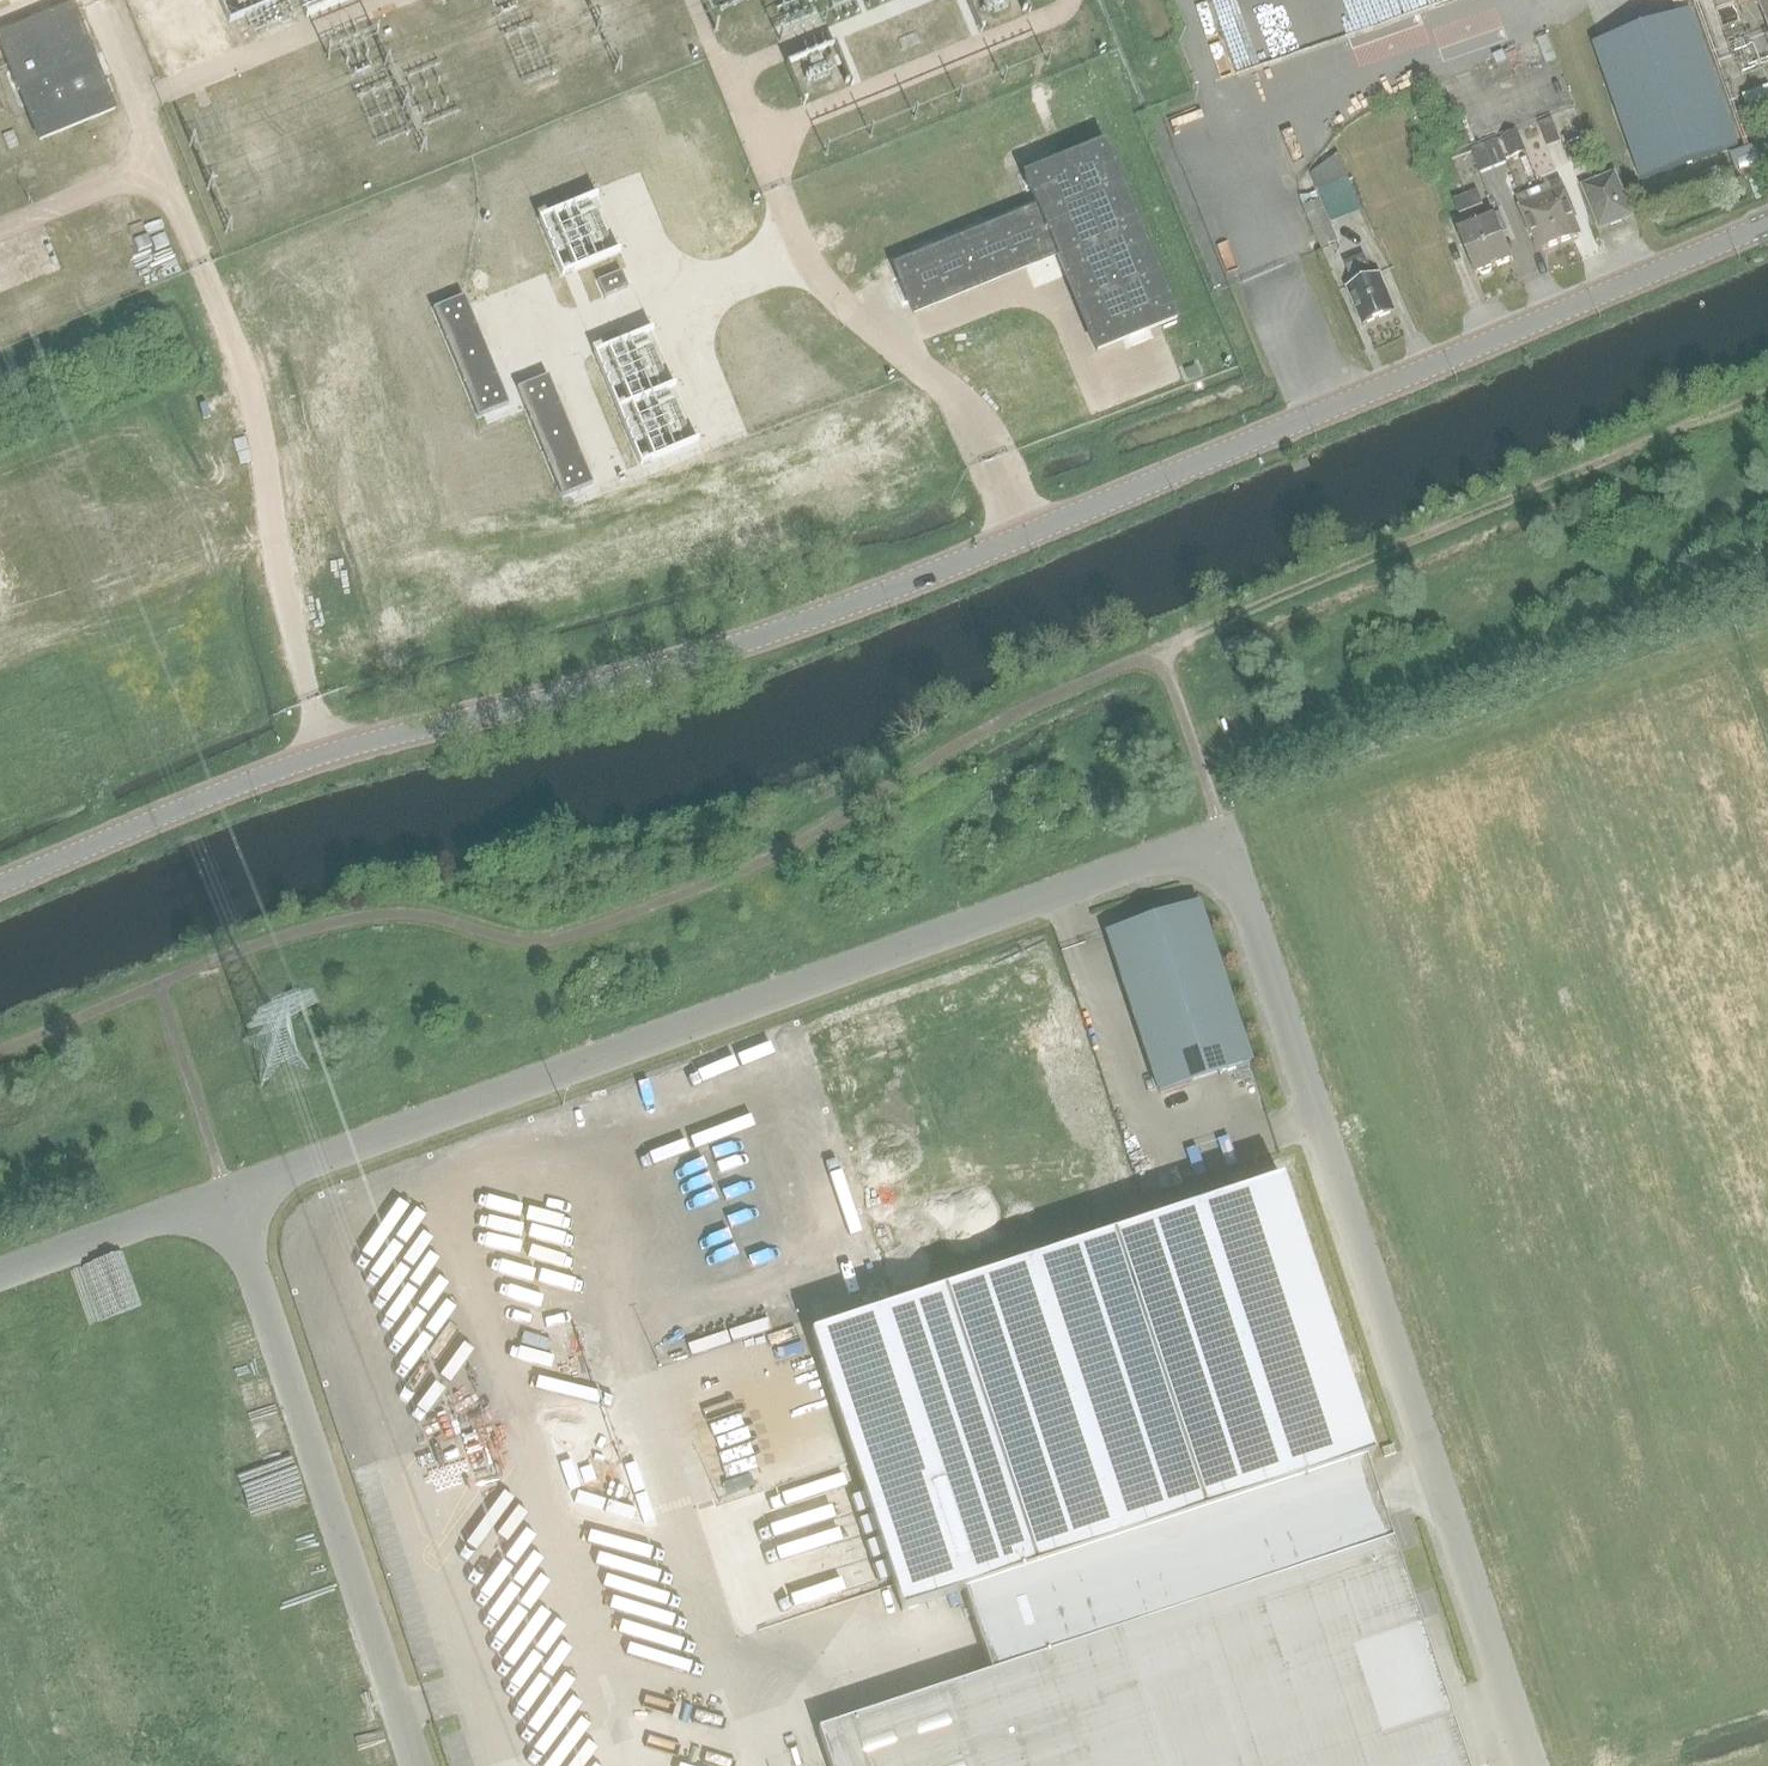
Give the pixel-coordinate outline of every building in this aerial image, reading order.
[(234,23),(294,2),(293,0),(226,0),(234,23)] [(322,9),(373,0),(321,0),(322,9)] [(1018,11),(1019,0),(963,0),(962,13),(987,16),(988,8),(1018,11)] [(1767,40),(1767,0),(1738,0),(1756,45),(1767,40)] [(39,141),(115,109),(73,8),(72,5),(0,34),(0,46),(9,67),(39,141)] [(1738,146),(1690,10),(1593,44),(1641,180),(1738,146)] [(776,62),(792,102),(852,77),(836,38),(776,62)] [(1548,147),(1562,143),(1552,120),(1539,124),(1548,147)] [(1519,132),(1503,138),(1510,159),(1526,153),(1519,132)] [(1499,140),(1471,149),(1480,174),(1507,164),(1499,140)] [(893,267),(898,279),(913,318),(1058,260),(1097,355),(1180,322),(1107,142),(1023,175),(1036,208),(893,267)] [(1761,172),(1766,171),(1766,170),(1759,149),(1731,159),(1739,180),(1747,177),(1753,175),(1757,174),(1761,172)] [(1313,173),(1319,190),(1350,179),(1340,153),(1313,173)] [(1626,192),(1623,185),(1618,187),(1614,175),(1584,187),(1601,227),(1630,215),(1621,194),(1626,192)] [(1565,186),(1543,195),(1562,245),(1583,237),(1578,224),(1580,223),(1565,186)] [(1484,207),(1479,192),(1467,197),(1473,212),(1484,207)] [(1540,255),(1562,245),(1543,195),(1518,204),(1531,240),(1534,239),(1540,255)] [(1461,217),(1473,212),(1467,197),(1455,201),(1461,217)] [(1320,200),(1304,206),(1322,249),(1338,242),(1320,200)] [(1496,217),(1479,223),(1496,268),(1514,262),(1496,217)] [(1476,276),(1496,268),(1479,223),(1459,231),(1476,276)] [(1363,327),(1397,313),(1381,273),(1373,275),(1366,255),(1344,264),(1353,285),(1346,288),(1363,327)] [(464,300),(435,311),(478,417),(506,406),(507,406),(464,300)] [(548,378),(519,390),(562,495),(591,484),(548,378)] [(1223,643),(1226,649),(1229,656),(1242,651),(1240,645),(1236,638),(1223,643)] [(1250,1062),(1198,903),(1151,918),(1152,919),(1107,933),(1114,955),(1113,956),(1159,1093),(1250,1062)] [(1383,1516),(1365,1460),(1372,1457),(1281,1180),(811,1335),(902,1612),(964,1592),(990,1673),(817,1730),(829,1765),(1466,1765),(1383,1516)]
